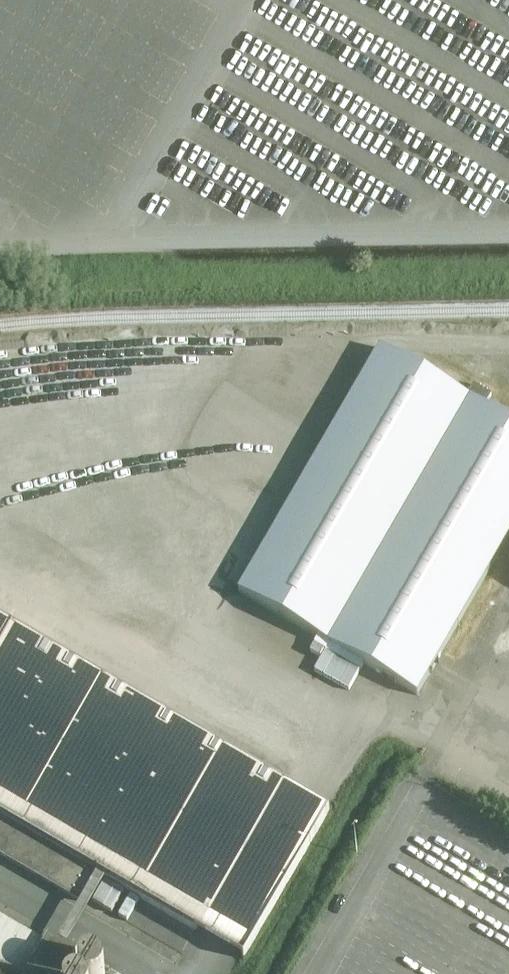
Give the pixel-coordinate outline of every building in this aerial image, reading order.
[(381,349),(240,596),(372,671),(508,431),(508,422),(381,349)] [(255,356),(239,391),(298,417),(303,407),(334,421),(350,386),(291,360),(286,370),(255,356)] [(372,671),(419,698),(508,539),(508,431),(372,671)] [(245,946),(323,811),(0,626),(0,805),(245,946)] [(62,949),(0,912),(0,973),(47,973),(62,949)]
